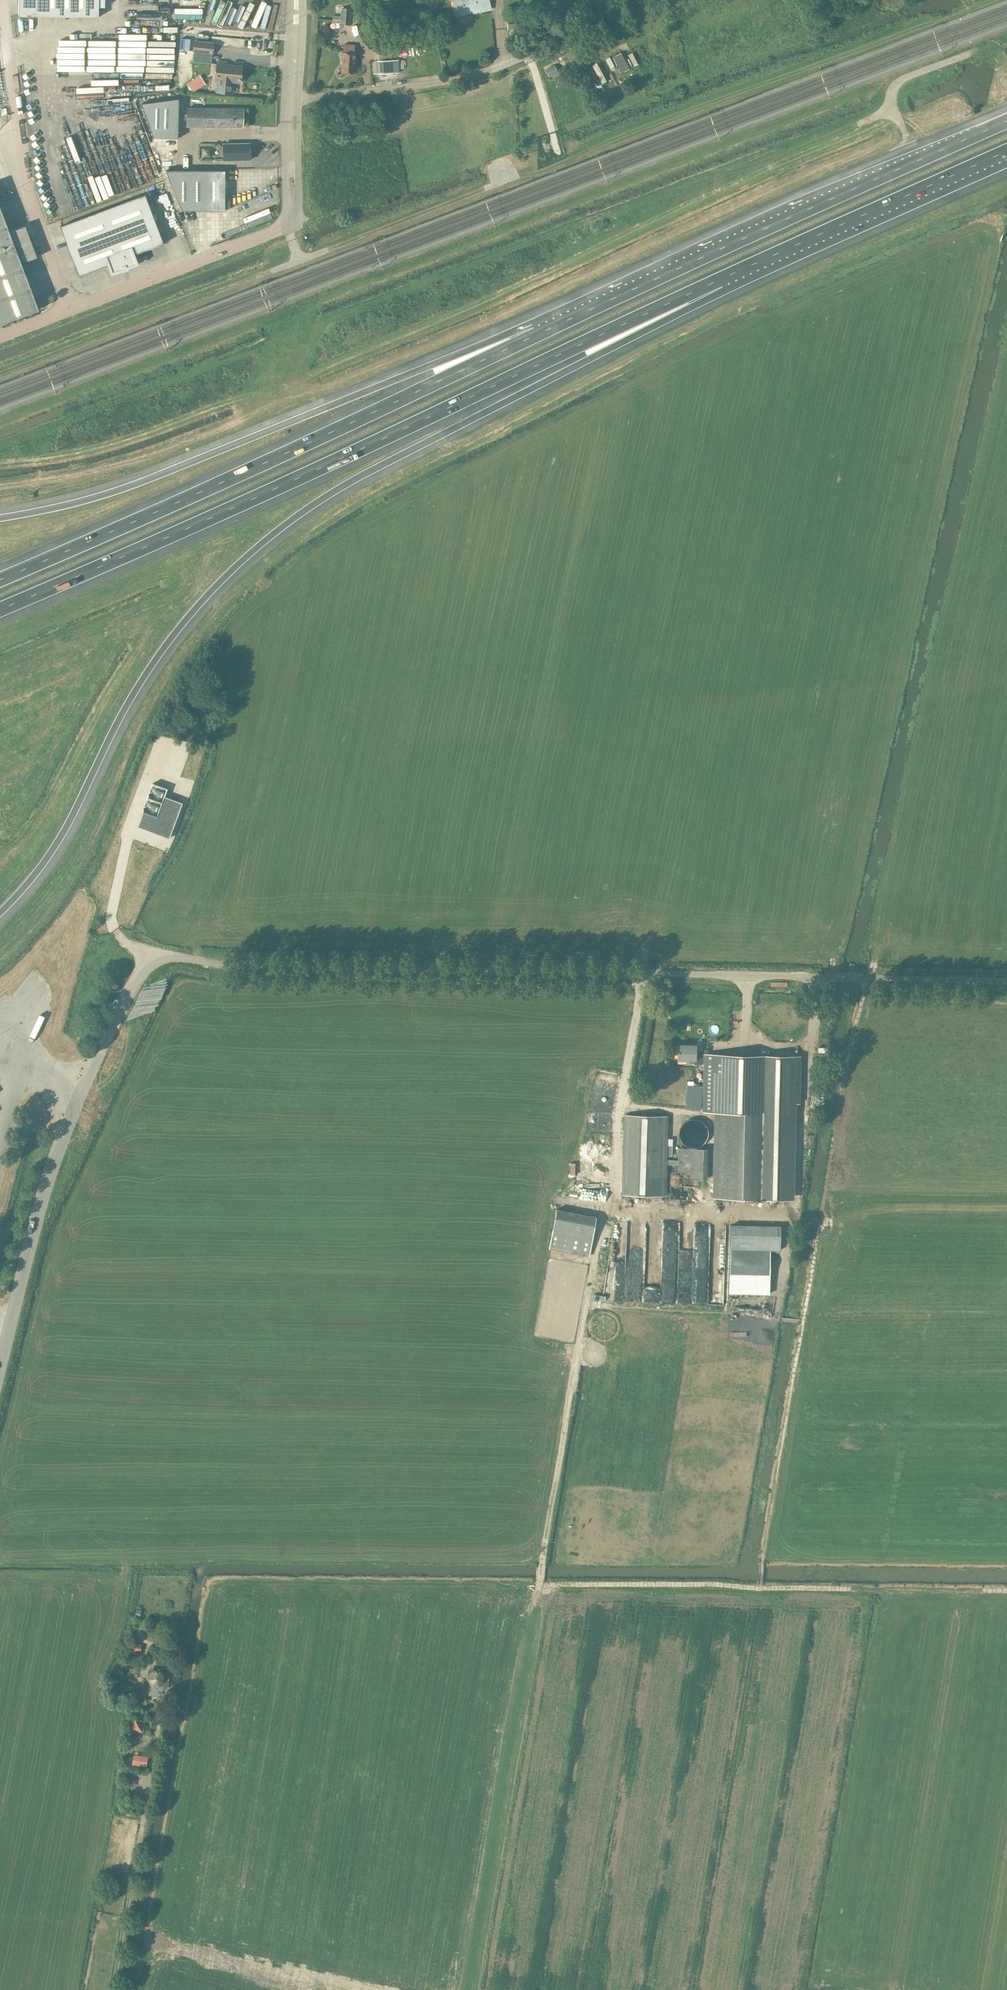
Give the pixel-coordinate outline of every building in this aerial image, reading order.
[(19,16),(98,17),(98,0),(19,0),(19,16)] [(456,15),(472,11),(472,13),(491,9),(489,0),(452,0),(456,15)] [(268,25),(278,24),(277,3),(267,3),(268,25)] [(350,25),(351,9),(341,8),(340,24),(350,25)] [(506,19),(507,29),(524,28),(523,17),(506,19)] [(193,40),(192,52),(213,54),(214,42),(193,40)] [(344,44),(343,53),(341,72),(354,73),(355,54),(354,54),(355,45),(344,44)] [(621,52),(612,57),(620,74),(629,69),(621,52)] [(629,68),(636,64),(630,52),(622,55),(629,68)] [(398,72),(398,59),(371,60),(372,73),(398,72)] [(595,60),(588,65),(595,79),(589,82),(593,89),(607,81),(595,60)] [(233,82),(240,83),(242,66),(218,64),(216,81),(217,81),(216,92),(232,93),(233,82)] [(191,92),(201,86),(195,77),(186,83),(191,92)] [(139,101),(153,139),(174,139),(175,97),(139,101)] [(188,108),(187,126),(243,127),(243,109),(188,108)] [(364,130),(364,122),(352,121),(352,129),(364,130)] [(223,143),(223,161),(251,160),(250,143),(223,143)] [(71,150),(80,176),(86,174),(77,148),(71,150)] [(225,171),(165,171),(182,211),(225,211),(225,171)] [(79,276),(109,264),(112,273),(136,263),(133,255),(164,244),(145,194),(60,226),(79,276)] [(5,220),(0,208),(0,207),(0,253),(15,247),(9,232),(5,220)] [(13,230),(9,232),(15,247),(31,241),(25,226),(13,230)] [(31,241),(15,247),(21,263),(25,262),(37,257),(31,241)] [(21,263),(15,247),(0,253),(0,324),(39,310),(21,263)] [(143,812),(138,826),(140,827),(169,838),(182,803),(164,796),(162,803),(157,817),(143,812)] [(696,1045),(678,1044),(677,1060),(693,1060),(695,1060),(696,1053),(696,1045)] [(716,1112),(715,1197),(794,1198),(796,1103),(800,1103),(801,1056),(696,1053),(695,1060),(693,1060),(693,1064),(705,1064),(704,1112),(716,1112)] [(624,1115),(622,1194),(665,1195),(667,1116),(624,1115)] [(678,1172),(690,1172),(691,1148),(679,1148),(678,1172)] [(605,1281),(605,1300),(708,1303),(709,1286),(700,1286),(700,1282),(693,1282),(695,1226),(646,1224),(645,1245),(625,1245),(624,1270),(614,1270),(614,1281),(605,1281)] [(770,1274),(770,1250),(780,1251),(780,1226),(730,1225),(730,1274),(770,1274)] [(549,1247),(550,1247),(589,1255),(593,1237),(553,1229),(549,1247)] [(129,1641),(127,1653),(134,1655),(136,1650),(141,1651),(142,1644),(129,1641)] [(159,1692),(167,1687),(169,1674),(166,1674),(161,1668),(153,1667),(148,1671),(146,1678),(151,1685),(149,1694),(158,1695),(159,1692)] [(134,1694),(135,1685),(121,1682),(119,1691),(134,1694)]
